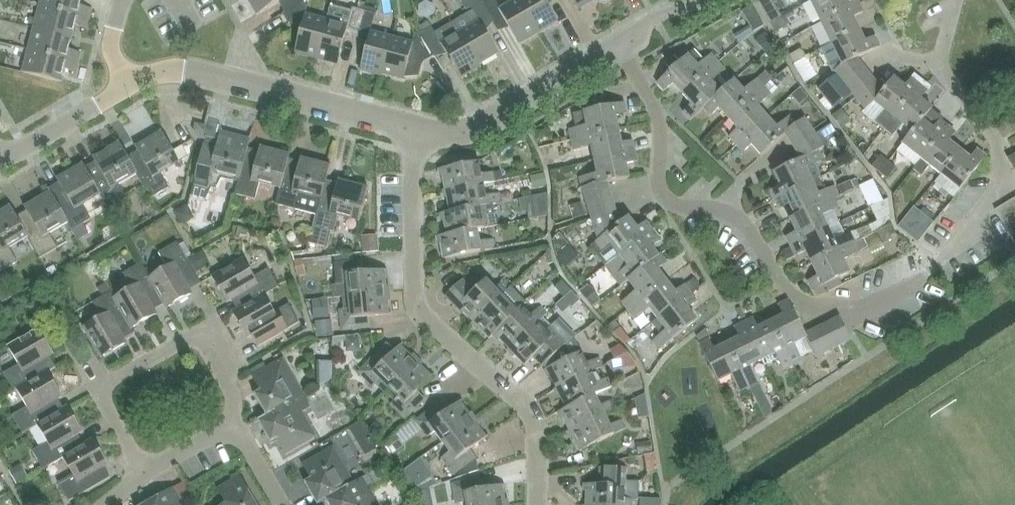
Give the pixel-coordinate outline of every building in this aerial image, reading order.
[(39,7),(89,19),(92,9),(79,6),(81,0),(41,0),(39,7)] [(309,0),(248,0),(257,16),(285,0),(291,11),(303,4),(309,0)] [(466,12),(452,20),(478,65),(497,54),(482,28),(493,22),(480,0),(460,0),(459,1),(466,12)] [(519,0),(518,0),(500,11),(494,0),(480,0),(493,22),(497,30),(507,25),(519,45),(538,33),(519,0)] [(538,33),(556,23),(544,3),(549,0),(519,0),(538,33)] [(578,11),(596,0),(572,0),(578,11)] [(771,25),(782,18),(772,0),(762,0),(758,2),(771,25)] [(845,0),(814,0),(811,1),(822,23),(859,4),(857,0),(845,0)] [(317,60),(318,58),(327,22),(305,17),(307,9),(303,4),(291,11),(284,15),(289,25),(296,21),(302,22),(294,54),(317,60)] [(864,14),(859,4),(822,23),(833,45),(860,31),(853,17),(864,14)] [(327,22),(318,58),(337,63),(345,35),(356,38),(364,11),(341,5),(336,25),(327,22)] [(89,19),(39,7),(33,29),(71,38),(74,26),(87,30),(89,19)] [(753,7),(753,8),(743,13),(755,33),(765,28),(753,7)] [(376,14),(364,11),(356,38),(368,41),(360,71),(381,77),(381,75),(390,39),(370,34),(376,14)] [(782,18),(771,25),(775,32),(787,25),(782,18)] [(478,65),(452,20),(433,31),(432,29),(423,34),(435,58),(436,58),(435,56),(444,50),(461,79),(480,68),(478,65)] [(71,38),(33,29),(28,50),(79,63),(81,54),(68,50),(71,38)] [(838,75),(819,90),(834,108),(853,93),(846,85),(865,69),(858,60),(871,53),(871,52),(881,47),(877,38),(866,43),(860,31),(833,45),(823,49),(835,73),(836,72),(838,75)] [(765,32),(755,40),(766,53),(775,45),(774,44),(765,32)] [(412,45),(390,39),(381,75),(403,81),(404,77),(418,76),(420,67),(417,62),(421,59),(423,62),(433,57),(434,59),(435,58),(423,34),(414,40),(412,45)] [(773,49),(767,54),(776,63),(782,58),(773,49)] [(79,63),(28,50),(22,71),(61,81),(64,68),(77,72),(79,63)] [(800,50),(789,56),(794,65),(805,58),(800,50)] [(674,84),(683,95),(719,64),(712,56),(699,67),(689,56),(681,63),(676,57),(667,65),(672,71),(658,83),(665,92),(674,84)] [(719,64),(683,95),(693,107),(685,114),(691,122),(704,110),(703,108),(721,93),(729,86),(720,76),(726,71),(719,64)] [(872,79),(865,69),(846,85),(853,93),(853,94),(872,79)] [(857,98),(865,108),(861,113),(885,132),(921,86),(914,80),(907,88),(895,79),(884,93),(876,83),(857,98)] [(721,93),(703,108),(704,110),(711,118),(720,110),(728,119),(729,120),(764,88),(758,81),(745,91),(735,80),(729,86),(721,93)] [(929,92),(921,86),(885,132),(893,138),(902,126),(913,134),(923,121),(924,122),(933,110),(934,110),(922,100),(929,92)] [(771,96),(764,88),(729,120),(739,131),(730,139),(737,146),(769,119),(758,107),(771,96)] [(624,104),(584,113),(575,115),(578,130),(570,131),(572,142),(619,132),(615,117),(627,115),(624,104)] [(944,119),(933,110),(924,122),(923,121),(913,134),(904,146),(902,145),(897,152),(916,166),(913,170),(915,172),(949,128),(942,122),(944,119)] [(777,129),(769,119),(737,146),(744,154),(753,147),(762,157),(786,136),(792,146),(814,132),(805,119),(797,125),(790,117),(777,129)] [(205,142),(191,196),(206,200),(211,188),(215,189),(220,177),(238,180),(238,179),(239,179),(246,149),(247,149),(248,149),(251,138),(249,137),(249,139),(241,137),(240,142),(235,141),(236,136),(222,132),(222,130),(221,130),(219,136),(207,132),(206,126),(195,124),(193,131),(197,140),(205,142)] [(957,134),(949,128),(915,172),(922,177),(930,166),(942,176),(961,151),(950,142),(957,134)] [(138,153),(128,159),(127,159),(136,176),(150,200),(169,189),(161,175),(180,165),(161,132),(135,148),(138,153)] [(592,148),(595,162),(635,153),(632,143),(621,145),(619,132),(572,142),(574,152),(592,148)] [(813,184),(812,182),(807,171),(823,164),(818,153),(825,149),(817,137),(796,150),(802,162),(774,175),(780,189),(770,194),(774,203),(813,184)] [(95,164),(86,169),(85,169),(100,196),(100,197),(108,210),(123,201),(116,188),(136,176),(127,159),(128,159),(119,143),(92,159),(95,164)] [(237,182),(234,194),(255,199),(258,184),(278,189),(279,190),(287,159),(289,154),(260,147),(258,152),(248,149),(247,149),(246,149),(239,179),(238,179),(238,180),(237,182)] [(961,151),(942,176),(961,191),(987,158),(979,152),(973,160),(961,151)] [(637,164),(635,153),(595,162),(598,176),(580,179),(583,190),(588,204),(611,196),(607,185),(629,180),(626,166),(637,164)] [(880,155),(872,167),(880,173),(888,161),(880,155)] [(278,189),(274,204),(295,210),(315,215),(319,200),(320,200),(325,181),(329,165),(300,157),(298,162),(287,159),(279,190),(278,189)] [(888,161),(880,173),(888,179),(897,168),(888,161)] [(447,192),(484,185),(507,181),(505,171),(482,176),(480,163),(439,171),(441,179),(445,178),(447,192)] [(48,191),(49,193),(50,192),(68,224),(71,231),(89,221),(81,207),(100,197),(100,196),(85,169),(86,169),(83,164),(56,180),(58,184),(48,191)] [(545,174),(533,177),(535,188),(547,185),(545,174)] [(840,198),(839,196),(835,189),(826,193),(819,178),(812,182),(813,184),(774,203),(779,212),(789,207),(794,219),(795,220),(840,198)] [(313,227),(308,243),(327,248),(331,232),(333,232),(337,217),(358,222),(367,187),(338,179),(337,184),(325,181),(320,200),(319,200),(315,215),(312,227),(313,227)] [(850,182),(839,187),(842,194),(843,194),(854,189),(851,182),(850,182)] [(449,199),(452,214),(493,206),(502,204),(500,194),(486,197),(484,185),(447,192),(443,192),(445,200),(449,199)] [(68,224),(50,192),(49,193),(24,207),(26,212),(16,218),(27,238),(39,259),(57,249),(49,235),(68,224)] [(531,197),(536,218),(549,215),(548,193),(531,197)] [(829,231),(828,228),(822,216),(839,208),(838,206),(847,202),(843,194),(842,194),(839,196),(840,198),(795,220),(794,219),(790,221),(796,235),(787,240),(791,249),(829,231)] [(614,208),(611,196),(588,204),(591,215),(614,208)] [(839,223),(828,228),(829,231),(791,249),(796,259),(806,254),(812,267),(856,246),(854,242),(862,238),(891,225),(889,203),(887,199),(877,204),(884,218),(845,235),(839,223)] [(1006,206),(1014,220),(1014,201),(1006,206)] [(27,238),(16,218),(9,206),(0,212),(0,273),(17,263),(9,249),(27,238)] [(187,206),(175,212),(181,225),(189,221),(191,213),(187,206)] [(493,206),(452,214),(440,216),(442,223),(445,223),(448,236),(477,230),(497,227),(493,206)] [(582,206),(571,209),(574,219),(585,215),(582,206)] [(914,206),(906,217),(926,232),(934,223),(914,206)] [(1006,206),(995,212),(1008,234),(1014,229),(1014,220),(1006,206)] [(620,257),(653,231),(647,223),(638,230),(629,218),(620,225),(616,213),(593,220),(600,241),(591,248),(606,268),(620,257)] [(906,217),(898,227),(918,242),(926,232),(906,217)] [(477,230),(448,236),(436,238),(438,244),(441,244),(444,259),(495,250),(493,237),(479,240),(477,230)] [(659,258),(650,247),(660,240),(653,231),(620,257),(606,268),(622,288),(629,282),(659,258)] [(866,248),(862,238),(854,242),(856,246),(812,267),(818,279),(808,284),(813,293),(850,276),(843,262),(860,254),(859,252),(866,248)] [(377,240),(363,241),(363,252),(378,251),(377,240)] [(151,279),(150,279),(165,306),(164,306),(166,310),(191,295),(189,291),(195,288),(200,285),(186,259),(178,247),(176,243),(158,254),(167,269),(151,279)] [(629,312),(667,283),(658,272),(667,264),(661,256),(659,258),(629,282),(637,293),(623,304),(629,312)] [(231,302),(237,311),(264,296),(278,287),(268,269),(253,278),(243,260),(212,278),(227,304),(231,302)] [(303,261),(294,263),(297,273),(305,271),(303,261)] [(150,279),(151,279),(142,263),(123,274),(131,289),(114,299),(132,330),(157,316),(154,312),(164,306),(165,306),(150,279)] [(361,263),(333,265),(336,286),(346,285),(348,297),(389,293),(387,271),(362,274),(361,263)] [(502,297),(508,291),(509,291),(511,288),(504,281),(495,289),(486,280),(473,292),(455,309),(462,316),(464,313),(474,323),(502,297)] [(445,298),(455,309),(473,292),(463,281),(445,298)] [(676,295),(667,283),(629,312),(636,321),(650,310),(659,321),(692,296),(685,287),(676,295)] [(105,284),(98,288),(103,298),(111,293),(105,284)] [(579,291),(592,308),(601,301),(596,292),(588,284),(579,291)] [(0,290),(0,299),(3,303),(14,296),(7,286),(0,290)] [(474,323),(471,326),(477,331),(478,330),(489,340),(492,337),(522,308),(527,304),(519,296),(516,293),(513,295),(509,291),(508,291),(502,297),(474,323)] [(572,291),(564,298),(572,307),(579,300),(572,291)] [(111,293),(103,298),(93,303),(101,317),(83,328),(101,359),(126,345),(124,341),(134,334),(132,330),(114,299),(111,293)] [(392,316),(389,293),(348,297),(349,309),(339,310),(342,331),(369,328),(368,318),(392,316)] [(264,296),(237,311),(232,314),(247,340),(252,337),(258,348),(299,324),(289,305),(274,314),(264,296)] [(698,303),(692,296),(659,321),(668,332),(653,343),(660,351),(697,322),(688,311),(698,303)] [(783,317),(771,324),(792,366),(801,361),(793,346),(807,339),(816,357),(829,351),(818,329),(806,335),(789,302),(778,307),(783,317)] [(509,350),(543,318),(547,314),(540,307),(530,317),(522,308),(492,337),(497,342),(499,340),(509,350)] [(543,318),(509,350),(507,352),(512,358),(514,356),(524,366),(539,353),(547,362),(571,339),(556,323),(552,326),(543,318)] [(840,318),(829,323),(840,345),(851,340),(840,318)] [(753,320),(744,325),(762,361),(775,355),(782,371),(792,366),(771,324),(759,330),(753,320)] [(615,321),(608,325),(614,333),(620,328),(615,321)] [(840,345),(829,323),(818,329),(829,351),(840,345)] [(762,361),(744,325),(735,329),(740,339),(728,345),(749,388),(758,384),(750,368),(762,361)] [(14,392),(17,391),(17,390),(47,372),(48,373),(56,369),(49,358),(54,355),(40,330),(9,348),(19,366),(4,375),(14,392)] [(355,339),(346,340),(347,347),(352,352),(359,351),(359,339),(355,339)] [(739,393),(749,388),(728,345),(715,352),(709,341),(700,346),(718,383),(731,377),(739,393)] [(379,353),(358,374),(373,389),(378,384),(386,392),(417,360),(402,345),(395,353),(387,345),(379,353)] [(337,371),(334,349),(320,351),(323,373),(337,371)] [(604,367),(603,366),(610,362),(606,355),(588,364),(582,352),(545,371),(548,378),(551,376),(557,390),(558,390),(592,373),(604,367)] [(628,353),(622,357),(627,368),(637,365),(628,353)] [(295,402),(303,398),(281,360),(251,378),(260,393),(254,396),(267,418),(295,402)] [(433,377),(417,360),(386,392),(395,402),(390,406),(405,421),(426,400),(418,392),(433,377)] [(17,390),(17,391),(27,407),(12,416),(23,434),(38,426),(37,425),(64,410),(64,409),(58,400),(62,397),(48,373),(47,372),(17,390)] [(598,385),(592,373),(558,390),(557,390),(554,391),(558,398),(561,396),(567,409),(568,409),(594,396),(595,397),(614,387),(610,379),(598,385)] [(640,404),(650,401),(645,384),(636,387),(640,404)] [(616,411),(615,409),(622,405),(619,398),(600,408),(595,397),(594,396),(568,409),(567,409),(558,414),(561,421),(565,419),(571,433),(605,416),(605,417),(616,411)] [(286,456),(316,438),(301,413),(309,408),(303,398),(295,402),(267,418),(258,423),(271,446),(278,442),(286,456)] [(436,406),(414,422),(427,440),(434,435),(440,444),(475,418),(462,401),(443,415),(436,406)] [(68,407),(64,409),(64,410),(37,425),(38,426),(47,442),(33,451),(43,469),(63,458),(84,445),(78,434),(82,431),(68,407)] [(571,433),(568,434),(572,441),(574,439),(581,453),(626,431),(621,422),(610,427),(605,417),(605,416),(571,433)] [(488,437),(475,418),(440,444),(448,454),(441,459),(454,476),(476,460),(469,451),(488,437)] [(362,423),(350,430),(357,442),(369,435),(362,423)] [(397,438),(386,446),(392,454),(403,446),(397,438)] [(94,439),(84,445),(63,458),(73,475),(59,483),(70,502),(111,478),(104,467),(109,464),(94,439)] [(651,443),(637,445),(638,453),(652,451),(651,443)] [(326,502),(326,501),(354,485),(354,484),(333,448),(303,465),(311,480),(304,483),(317,504),(320,504),(326,502)] [(25,453),(15,455),(20,471),(30,468),(25,453)] [(420,459),(401,473),(414,494),(436,486),(420,459)] [(639,482),(625,482),(625,468),(599,467),(598,484),(583,484),(583,492),(586,492),(585,504),(638,504),(639,482)] [(240,476),(218,490),(226,504),(225,504),(257,504),(240,476)] [(18,490),(14,479),(0,485),(0,489),(3,496),(18,490)] [(354,484),(354,485),(326,501),(326,502),(328,504),(377,504),(362,480),(354,484)] [(466,504),(508,504),(505,486),(482,491),(480,480),(452,485),(456,504),(466,503),(466,504)] [(174,488),(145,504),(184,504),(174,488)]
